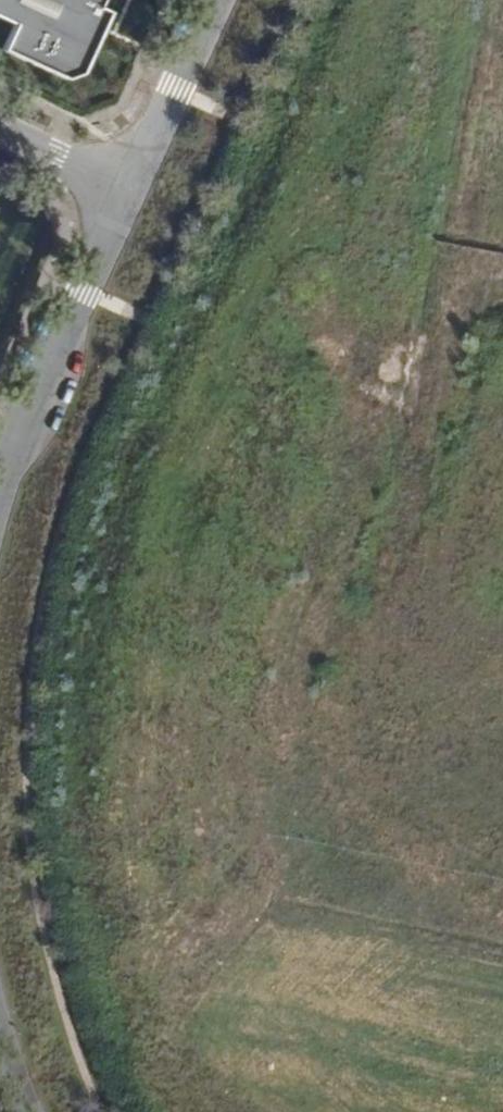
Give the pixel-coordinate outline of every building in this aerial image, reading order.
[(103,0),(0,0),(0,22),(12,27),(1,52),(65,81),(80,76),(109,14),(99,9),(103,0)]
